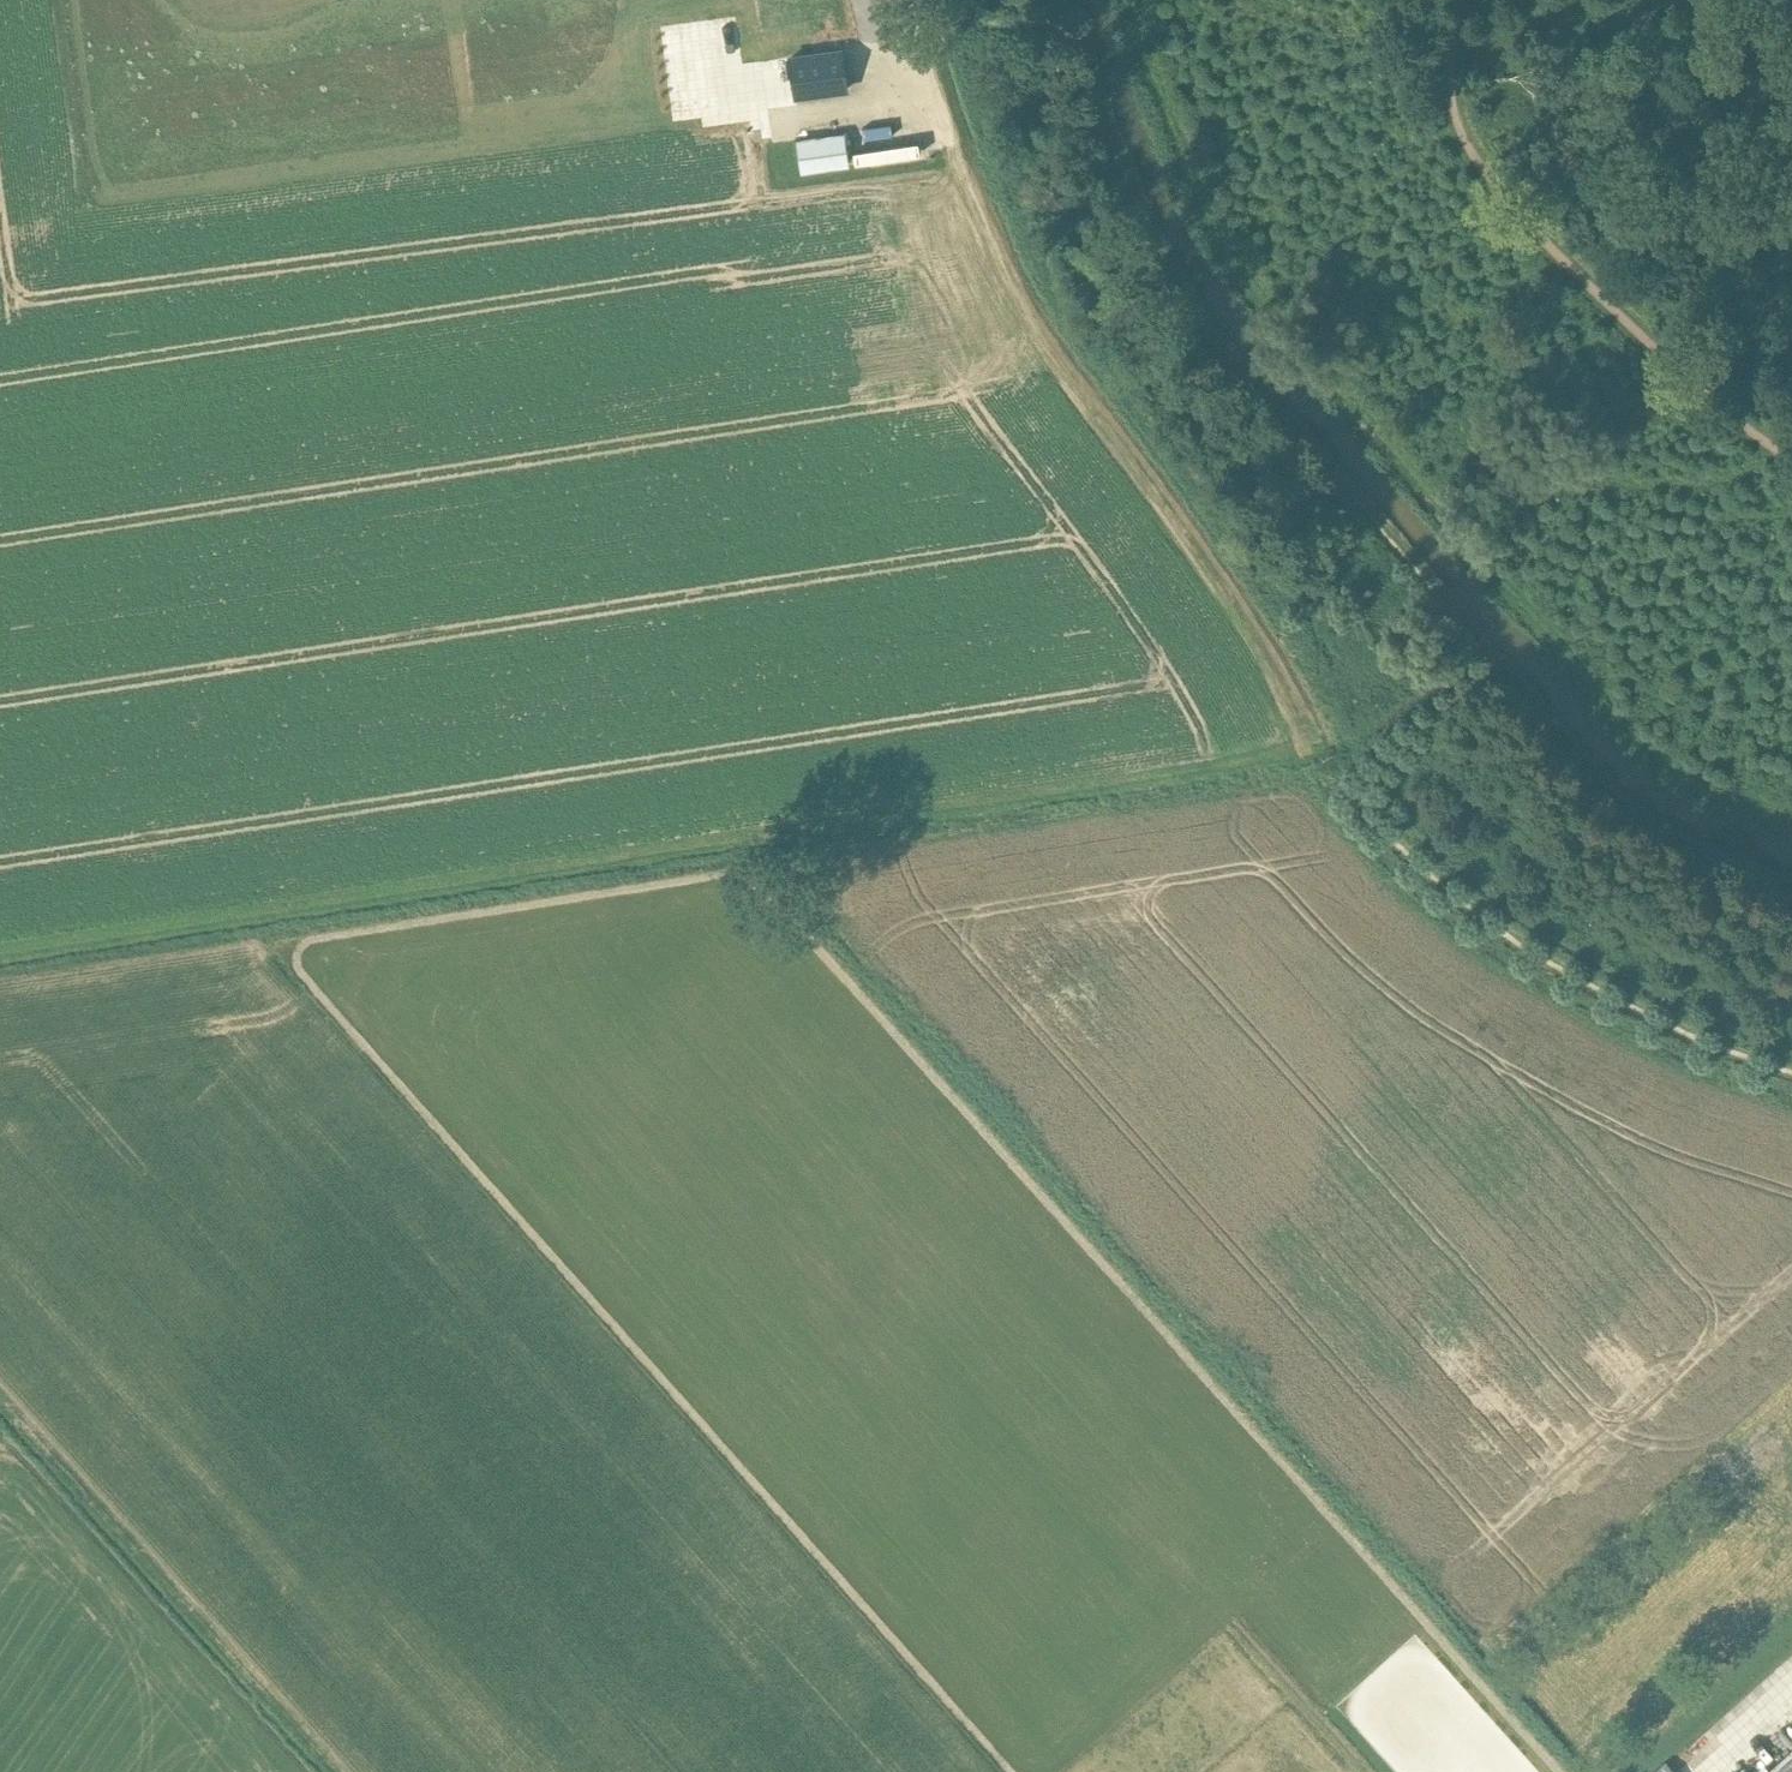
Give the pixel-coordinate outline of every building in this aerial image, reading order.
[(843,51),(819,54),(790,58),(795,96),(848,89),(843,51)] [(843,135),(819,138),(799,141),(804,170),(847,164),(843,135)] [(1767,1771),(1791,1771),(1791,1750),(1767,1771)]
